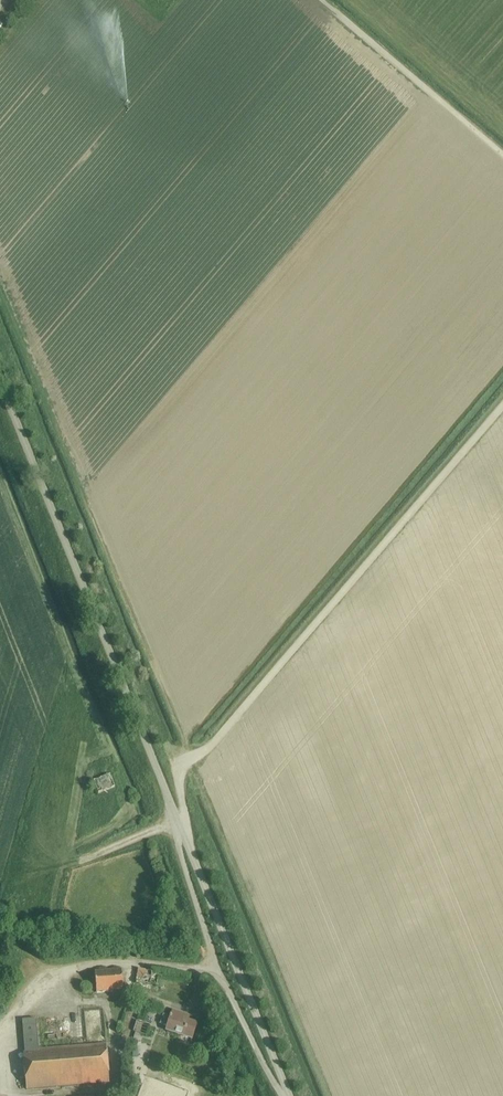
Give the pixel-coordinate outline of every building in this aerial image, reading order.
[(109,520),(115,516),(110,510),(105,514),(109,520)] [(399,585),(400,577),(391,576),(390,583),(399,585)] [(99,793),(115,787),(110,774),(94,781),(99,793)] [(96,992),(123,991),(121,970),(95,972),(96,992)] [(154,985),(154,978),(151,978),(152,971),(137,970),(136,983),(154,985)] [(58,1021),(73,1021),(73,1009),(52,1010),(52,1013),(58,1013),(58,1021)] [(164,1014),(160,1024),(168,1027),(167,1031),(191,1039),(197,1024),(189,1021),(188,1021),(190,1016),(186,1015),(173,1010),(171,1017),(164,1014)] [(27,1090),(108,1083),(105,1045),(38,1050),(37,1041),(36,1020),(22,1021),(23,1042),(24,1051),(27,1090)] [(216,1064),(213,1071),(219,1074),(222,1066),(216,1064)]
